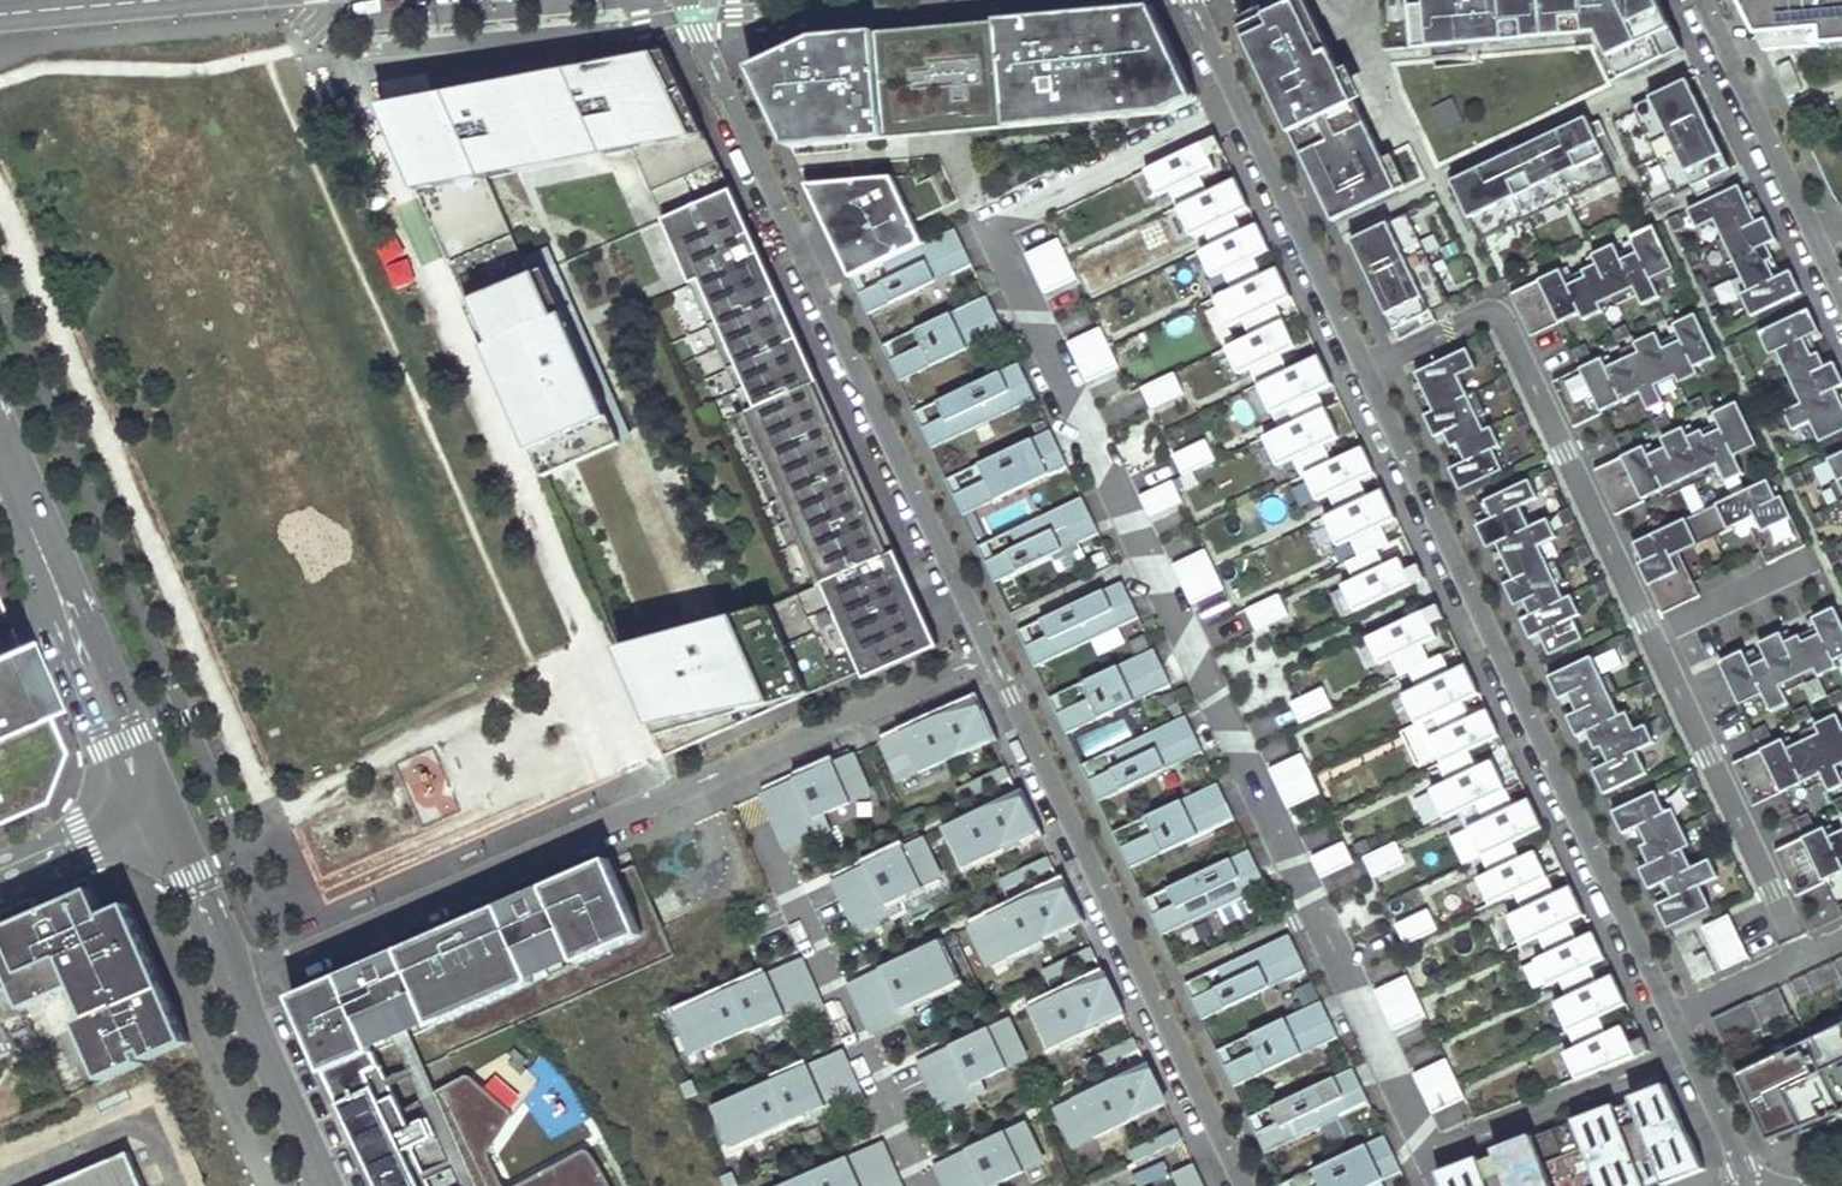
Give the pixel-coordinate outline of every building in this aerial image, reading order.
[(1242,29),(1323,200),(1334,223),(1399,191),(1384,160),(1358,105),(1353,96),(1339,65),(1308,0),(1302,0),(1270,15),(1242,29)] [(1538,0),(1384,0),(1390,53),(1449,48),(1541,39),(1538,0)] [(1541,39),(1578,35),(1601,34),(1607,47),(1623,80),(1684,51),(1660,0),(1538,0),(1541,39)] [(1754,29),(1765,52),(1821,47),(1841,45),(1841,0),(1740,0),(1754,29)] [(783,135),(863,128),(863,132),(885,130),(885,127),(948,121),(1051,112),(1052,115),(1074,113),(1074,108),(1197,96),(1155,8),(1027,19),(939,27),(905,30),(817,38),(752,69),(783,135)] [(1614,84),(1623,80),(1607,47),(1598,51),(1614,84)] [(772,607),(620,649),(667,757),(744,723),(862,671),(927,643),(716,162),(667,51),(590,66),(570,70),(607,156),(635,150),(664,216),(824,584),(772,607)] [(716,162),(927,643),(937,639),(905,569),(891,537),(870,491),(854,457),(833,410),(810,360),(805,349),(794,324),(789,314),(772,275),(758,245),(719,161),(667,51),(716,162)] [(1792,60),(1777,66),(1789,96),(1804,90),(1792,60)] [(607,156),(570,70),(518,80),(480,88),(517,172),(607,156)] [(1684,77),(1683,73),(1672,78),(1674,81),(1676,85),(1686,81),(1684,77)] [(1706,181),(1730,169),(1688,80),(1686,81),(1676,85),(1632,107),(1634,111),(1656,157),(1673,192),(1675,196),(1694,187),(1706,181)] [(382,107),(453,267),(522,253),(489,177),(517,172),(480,88),(382,107)] [(1450,95),(1431,107),(1446,130),(1465,118),(1450,95)] [(1088,121),(1169,114),(1199,100),(1197,96),(1074,108),(1074,113),(1052,115),(1051,112),(948,121),(885,127),(885,130),(863,132),(863,128),(783,135),(790,149),(793,149),(804,148),(850,144),(867,142),(888,140),(950,135),(973,132),(1088,121)] [(1590,124),(1587,118),(1452,182),(1457,192),(1462,202),(1480,241),(1615,177),(1596,137),(1593,129),(1590,124)] [(1599,120),(1590,124),(1593,129),(1596,137),(1601,135),(1605,133),(1599,120)] [(1216,169),(1204,144),(1147,171),(1159,196),(1171,191),(1179,208),(1209,193),(1201,177),(1216,169)] [(1384,160),(1399,191),(1408,187),(1393,156),(1384,160)] [(853,279),(925,244),(914,223),(946,208),(932,178),(918,185),(914,176),(871,180),(854,182),(809,186),(808,186),(853,279)] [(1620,177),(1580,195),(1595,229),(1635,212),(1620,177)] [(1237,180),(1209,193),(1179,208),(1192,236),(1206,230),(1214,247),(1243,232),(1235,216),(1251,209),(1237,180)] [(1706,181),(1694,187),(1698,195),(1711,189),(1708,184),(1706,181)] [(1786,273),(1782,275),(1767,244),(1771,242),(1776,239),(1757,199),(1748,203),(1746,199),(1739,185),(1687,210),(1696,228),(1714,220),(1722,237),(1715,241),(1726,264),(1733,260),(1749,295),(1742,298),(1751,317),(1795,296),(1801,293),(1791,271),(1786,273)] [(1462,202),(1457,192),(1449,195),(1454,206),(1458,204),(1462,202)] [(1573,203),(1540,214),(1551,246),(1583,236),(1573,203)] [(1448,298),(1408,214),(1387,224),(1376,229),(1352,241),(1395,330),(1418,319),(1431,312),(1450,303),(1448,298)] [(1376,229),(1387,224),(1383,216),(1373,221),(1374,225),(1376,229)] [(1016,235),(1021,247),(1056,232),(1051,220),(1016,235)] [(1258,225),(1243,232),(1214,247),(1201,252),(1213,278),(1225,272),(1233,290),(1263,276),(1255,259),(1270,251),(1258,225)] [(1494,237),(1503,265),(1540,253),(1531,225),(1494,237)] [(1539,281),(1560,324),(1580,314),(1583,321),(1604,311),(1600,304),(1613,299),(1616,306),(1637,296),(1642,307),(1660,298),(1652,280),(1675,269),(1654,226),(1630,237),(1635,246),(1631,248),(1620,254),(1615,245),(1593,255),(1595,260),(1597,264),(1566,279),(1564,275),(1562,270),(1539,281)] [(925,244),(853,279),(857,288),(869,315),(973,265),(956,230),(925,244)] [(402,233),(376,240),(389,289),(414,282),(402,233)] [(1069,259),(1060,240),(1028,255),(1037,274),(1060,263),(1069,259)] [(529,250),(538,273),(555,266),(547,243),(529,250)] [(522,253),(453,267),(470,304),(532,277),(522,253)] [(1060,263),(1037,274),(1046,293),(1078,279),(1070,261),(1069,259),(1060,263)] [(1263,276),(1233,290),(1216,298),(1230,327),(1244,320),(1252,337),(1285,322),(1277,305),(1293,298),(1279,269),(1263,276)] [(532,277),(470,304),(541,470),(623,434),(626,443),(632,440),(585,327),(575,331),(548,270),(532,277)] [(1531,337),(1560,324),(1539,281),(1511,295),(1531,337)] [(887,355),(900,382),(1004,333),(987,297),(883,346),(887,355)] [(1841,400),(1835,389),(1841,386),(1841,379),(1834,362),(1830,364),(1825,367),(1810,335),(1815,333),(1819,331),(1809,309),(1803,312),(1759,333),(1770,355),(1777,352),(1791,381),(1783,384),(1794,406),(1783,411),(1792,430),(1809,422),(1819,443),(1841,432),(1841,402),(1841,400)] [(1435,321),(1431,312),(1418,319),(1420,323),(1422,327),(1435,321)] [(1602,414),(1601,412),(1623,402),(1626,409),(1645,400),(1650,411),(1668,403),(1660,384),(1676,377),(1679,384),(1700,374),(1696,367),(1716,358),(1696,314),(1674,325),(1676,329),(1678,334),(1661,342),(1657,333),(1638,342),(1620,351),(1625,360),(1602,370),(1600,365),(1598,361),(1552,383),(1574,428),(1602,414)] [(1297,347),(1285,322),(1252,337),(1228,348),(1240,374),(1251,369),(1259,386),(1290,370),(1282,354),(1297,347)] [(1079,363),(1111,348),(1102,329),(1070,344),(1079,363)] [(1120,367),(1111,348),(1079,363),(1088,381),(1120,367)] [(1469,396),(1459,376),(1477,368),(1468,349),(1417,374),(1423,387),(1425,391),(1416,396),(1436,438),(1439,437),(1443,435),(1458,466),(1454,468),(1451,470),(1461,492),(1471,487),(1505,471),(1495,451),(1502,448),(1492,428),(1485,431),(1479,418),(1486,415),(1476,392),(1469,396)] [(1320,356),(1290,370),(1259,386),(1273,413),(1289,406),(1297,423),(1326,409),(1318,392),(1334,385),(1320,356)] [(920,423),(932,449),(1036,400),(1019,364),(915,413),(920,423)] [(1175,373),(1143,388),(1153,408),(1185,393),(1175,373)] [(1109,428),(1143,413),(1133,390),(1099,406),(1109,428)] [(1616,516),(1645,502),(1644,500),(1664,490),(1667,498),(1682,490),(1705,480),(1708,478),(1704,471),(1717,465),(1725,483),(1738,477),(1744,474),(1735,456),(1758,446),(1738,402),(1714,414),(1718,423),(1713,425),(1688,437),(1686,433),(1684,428),(1661,439),(1666,448),(1649,456),(1646,451),(1644,447),(1594,470),(1616,516)] [(1340,438),(1326,409),(1297,423),(1265,437),(1279,466),(1298,457),(1307,475),(1333,462),(1324,445),(1340,438)] [(951,490),(964,516),(1067,467),(1051,431),(947,481),(951,490)] [(545,478),(626,443),(623,434),(541,470),(545,478)] [(1207,440),(1175,455),(1185,475),(1217,460),(1207,440)] [(1364,448),(1333,462),(1307,475),(1319,500),(1330,495),(1339,512),(1368,497),(1361,481),(1376,474),(1364,448)] [(1828,460),(1838,481),(1831,484),(1841,507),(1841,453),(1828,460)] [(1745,491),(1738,477),(1725,483),(1732,497),(1745,491)] [(1296,506),(1313,498),(1304,479),(1288,487),(1296,506)] [(1565,599),(1540,546),(1557,538),(1549,519),(1531,527),(1522,506),(1539,498),(1530,480),(1479,505),(1484,517),(1487,522),(1478,526),(1488,549),(1498,545),(1503,556),(1506,561),(1496,565),(1516,607),(1520,605),(1525,602),(1531,616),(1522,620),(1531,639),(1536,637),(1540,635),(1550,656),(1585,640),(1574,618),(1581,615),(1572,596),(1565,599)] [(1678,573),(1691,601),(1701,597),(1694,583),(1686,587),(1672,557),(1680,554),(1747,522),(1755,518),(1770,548),(1761,551),(1768,565),(1777,561),(1764,532),(1792,518),(1782,496),(1777,499),(1775,493),(1768,480),(1745,491),(1732,497),(1717,505),(1694,515),(1660,532),(1635,544),(1641,556),(1644,563),(1639,565),(1649,586),(1678,573)] [(1682,490),(1694,515),(1717,505),(1705,480),(1682,490)] [(1174,481),(1142,496),(1151,516),(1183,501),(1174,481)] [(1384,490),(1368,497),(1339,512),(1327,517),(1340,546),(1353,540),(1360,557),(1378,549),(1390,543),(1382,526),(1397,519),(1384,490)] [(983,558),(996,583),(1099,534),(1082,498),(979,547),(983,558)] [(1755,518),(1747,522),(1761,551),(1770,548),(1755,518)] [(1792,518),(1764,532),(1777,561),(1806,547),(1792,518)] [(1356,611),(1413,584),(1401,558),(1386,565),(1378,549),(1360,557),(1348,562),(1356,580),(1344,585),(1356,611)] [(1216,569),(1208,552),(1176,567),(1184,584),(1216,569)] [(1686,587),(1694,583),(1680,554),(1672,557),(1686,587)] [(1225,589),(1216,569),(1184,584),(1193,604),(1225,589)] [(1663,615),(1691,601),(1678,573),(1649,586),(1663,615)] [(1024,642),(1036,667),(1139,618),(1122,582),(1018,632),(1024,642)] [(1248,609),(1258,630),(1269,624),(1290,615),(1280,594),(1248,609)] [(1215,651),(1253,629),(1240,606),(1202,628),(1215,651)] [(1841,657),(1841,622),(1835,608),(1812,619),(1814,623),(1816,628),(1785,643),(1783,639),(1781,634),(1758,644),(1763,654),(1754,658),(1747,661),(1743,652),(1719,663),(1740,706),(1762,695),(1771,713),(1789,704),(1784,693),(1805,683),(1802,676),(1815,670),(1818,677),(1838,668),(1835,661),(1841,657)] [(44,805),(63,754),(0,611),(0,824),(44,805)] [(1439,638),(1427,612),(1370,639),(1382,665),(1393,659),(1402,677),(1411,672),(1431,662),(1423,645),(1439,638)] [(927,643),(862,671),(866,679),(941,647),(937,639),(927,643)] [(1596,650),(1603,671),(1631,662),(1624,642),(1596,650)] [(1055,709),(1067,734),(1171,685),(1154,650),(1051,698),(1055,709)] [(1452,673),(1444,656),(1431,662),(1411,672),(1419,689),(1404,696),(1418,725),(1436,717),(1435,716),(1464,702),(1465,703),(1481,695),(1467,666),(1452,673)] [(1549,677),(1560,700),(1564,698),(1569,696),(1577,713),(1568,717),(1578,737),(1583,735),(1587,733),(1603,767),(1599,769),(1594,771),(1605,795),(1612,791),(1648,774),(1638,751),(1655,743),(1647,725),(1636,730),(1627,711),(1620,715),(1612,697),(1619,694),(1610,674),(1603,678),(1592,657),(1559,673),(1549,677)] [(1334,709),(1325,689),(1304,699),(1293,704),(1302,724),(1334,709)] [(994,741),(975,701),(908,730),(883,741),(901,781),(994,741)] [(1444,764),(1470,752),(1501,737),(1488,711),(1472,719),(1465,703),(1464,702),(1435,716),(1436,717),(1443,732),(1431,738),(1440,757),(1444,764)] [(1259,739),(1282,728),(1274,712),(1251,724),(1259,739)] [(1782,793),(1804,783),(1807,790),(1825,782),(1831,793),(1841,787),(1841,769),(1840,765),(1841,765),(1841,723),(1838,714),(1822,722),(1801,732),(1805,741),(1783,752),(1781,747),(1779,742),(1762,750),(1782,793)] [(1087,777),(1099,802),(1203,752),(1186,717),(1082,766),(1087,777)] [(1443,732),(1436,717),(1418,725),(1402,733),(1418,767),(1440,757),(1431,738),(1443,732)] [(1753,807),(1782,793),(1762,750),(1733,764),(1753,807)] [(1470,752),(1444,764),(1440,766),(1449,783),(1432,791),(1447,820),(1478,805),(1507,790),(1493,762),(1478,769),(1470,752)] [(852,754),(764,793),(789,850),(832,831),(825,815),(870,795),(852,754)] [(1314,774),(1304,755),(1272,770),(1281,790),(1314,774)] [(421,805),(448,794),(434,761),(407,773),(421,805)] [(1006,767),(957,790),(962,801),(1011,778),(1006,767)] [(1289,807),(1322,792),(1314,774),(1281,790),(1289,807)] [(1119,844),(1131,868),(1235,819),(1218,784),(1114,833),(1119,844)] [(1507,790),(1478,805),(1486,821),(1469,828),(1483,857),(1513,843),(1544,829),(1530,800),(1515,807),(1507,790)] [(1621,809),(1613,812),(1624,834),(1629,832),(1634,830),(1650,865),(1645,867),(1641,869),(1650,890),(1660,885),(1665,897),(1667,901),(1658,905),(1669,929),(1712,909),(1701,886),(1719,877),(1711,860),(1693,868),(1685,850),(1691,847),(1673,809),(1666,813),(1656,792),(1621,809)] [(1038,833),(1019,793),(1002,802),(968,818),(949,826),(968,866),(1038,833)] [(1830,837),(1828,832),(1826,828),(1775,852),(1797,897),(1826,883),(1825,881),(1841,873),(1841,831),(1830,837)] [(883,858),(835,881),(859,931),(902,911),(896,900),(941,879),(922,839),(883,858)] [(1323,878),(1355,863),(1346,843),(1314,858),(1323,878)] [(1398,843),(1366,858),(1376,878),(1407,863),(1398,843)] [(1521,859),(1513,843),(1483,857),(1491,874),(1479,879),(1492,905),(1516,893),(1548,878),(1536,852),(1521,859)] [(1151,911),(1163,935),(1266,887),(1249,851),(1146,900),(1151,911)] [(1005,891),(1054,868),(1049,858),(1000,881),(1005,891)] [(568,896),(615,875),(608,861),(546,888),(559,917),(574,910),(568,896)] [(642,935),(615,875),(568,896),(574,910),(559,917),(580,963),(642,935)] [(1548,878),(1516,893),(1524,910),(1509,917),(1523,946),(1540,938),(1570,924),(1586,916),(1572,887),(1556,894),(1548,878)] [(972,927),(990,966),(1080,923),(1062,884),(1044,892),(995,916),(972,927)] [(580,963),(559,917),(546,888),(538,891),(501,908),(535,984),(580,963)] [(58,892),(0,917),(0,983),(9,979),(14,991),(67,967),(87,1012),(76,1016),(105,1084),(154,1064),(193,1048),(131,905),(106,915),(96,891),(64,904),(61,897),(58,892)] [(535,984),(501,908),(401,951),(436,1028),(535,984)] [(1439,930),(1430,910),(1398,925),(1408,945),(1439,930)] [(1750,958),(1729,915),(1703,928),(1724,970),(1750,958)] [(1578,941),(1570,924),(1540,938),(1548,955),(1537,961),(1549,987),(1561,980),(1591,967),(1606,960),(1594,933),(1578,941)] [(1191,996),(1202,1020),(1306,971),(1290,935),(1186,984),(1191,996)] [(901,960),(850,984),(874,1035),(917,1014),(912,1003),(956,982),(938,943),(901,960)] [(1048,981),(1097,959),(1092,948),(1043,971),(1048,981)] [(436,1028),(401,951),(367,966),(341,977),(349,995),(376,1056),(436,1028)] [(1706,952),(1695,957),(1704,978),(1716,972),(1706,952)] [(1790,982),(1802,1008),(1841,989),(1841,957),(1790,982)] [(823,1011),(801,960),(754,980),(717,997),(710,999),(677,1014),(695,1054),(773,1019),(778,1031),(823,1011)] [(1599,983),(1591,967),(1561,980),(1569,997),(1556,1003),(1569,1032),(1600,1018),(1628,1005),(1614,976),(1599,983)] [(1123,1014),(1105,975),(1088,982),(1054,998),(1034,1008),(1053,1047),(1123,1014)] [(349,995),(341,977),(294,998),(383,1185),(385,1185),(374,1148),(374,1147),(374,1144),(374,1141),(374,1138),(375,1135),(377,1131),(378,1130),(379,1128),(385,1125),(382,1120),(365,1129),(309,1013),(349,995)] [(1418,996),(1409,977),(1377,992),(1386,1011),(1418,996)] [(1778,988),(1750,1001),(1762,1026),(1790,1013),(1778,988)] [(454,1146),(511,1119),(512,1117),(512,1115),(512,1112),(511,1111),(473,1078),(471,1077),(469,1076),(468,1076),(465,1077),(401,1112),(389,1085),(376,1056),(349,995),(309,1013),(365,1129),(382,1120),(385,1125),(379,1128),(378,1130),(377,1131),(375,1135),(374,1138),(374,1141),(374,1144),(374,1147),(374,1148),(385,1185),(472,1185),(454,1146)] [(1427,1014),(1418,996),(1386,1011),(1395,1030),(1427,1014)] [(1725,1013),(1738,1041),(1764,1029),(1762,1026),(1750,1001),(1725,1013)] [(1223,1063),(1234,1087),(1338,1038),(1321,1002),(1217,1051),(1223,1063)] [(1711,1019),(1725,1047),(1738,1041),(1725,1013),(1711,1019)] [(1608,1034),(1600,1018),(1569,1032),(1577,1049),(1566,1054),(1578,1080),(1637,1057),(1623,1027),(1608,1034)] [(969,1039),(921,1062),(945,1112),(987,1092),(982,1081),(1026,1060),(1007,1021),(969,1039)] [(1738,1075),(1765,1131),(1769,1141),(1790,1133),(1820,1121),(1841,1113),(1841,1026),(1815,1039),(1801,1045),(1738,1075)] [(1091,1072),(1140,1049),(1135,1038),(1086,1061),(1091,1072)] [(818,1123),(863,1103),(841,1052),(793,1073),(756,1089),(718,1106),(735,1145),(813,1111),(818,1123)] [(1457,1079),(1449,1060),(1416,1075),(1425,1094),(1457,1079)] [(1080,1097),(1058,1108),(1076,1147),(1166,1105),(1147,1065),(1129,1074),(1080,1097)] [(1255,1131),(1266,1154),(1370,1105),(1353,1069),(1249,1119),(1255,1131)] [(1467,1099),(1457,1079),(1425,1094),(1435,1114),(1467,1099)] [(1437,1173),(1443,1185),(1665,1185),(1667,1185),(1706,1170),(1665,1084),(1437,1173)] [(504,1185),(491,1159),(490,1157),(490,1156),(490,1154),(490,1153),(491,1152),(491,1151),(491,1150),(511,1119),(454,1146),(472,1185),(505,1185),(504,1185)] [(1024,1124),(985,1142),(937,1165),(947,1185),(999,1185),(998,1184),(1043,1163),(1024,1124)] [(1134,1163),(1183,1140),(1178,1129),(1129,1152),(1134,1163)] [(1402,1172),(1385,1136),(1281,1185),(1372,1185),(1402,1172)] [(881,1144),(833,1165),(796,1181),(785,1185),(900,1185),(881,1144)] [(591,1153),(589,1151),(588,1151),(586,1150),(585,1150),(582,1151),(517,1185),(610,1185),(591,1153)] [(129,1153),(52,1185),(143,1185),(129,1153)] [(1179,1185),(1205,1185),(1194,1164),(1173,1174),(1179,1185)]
